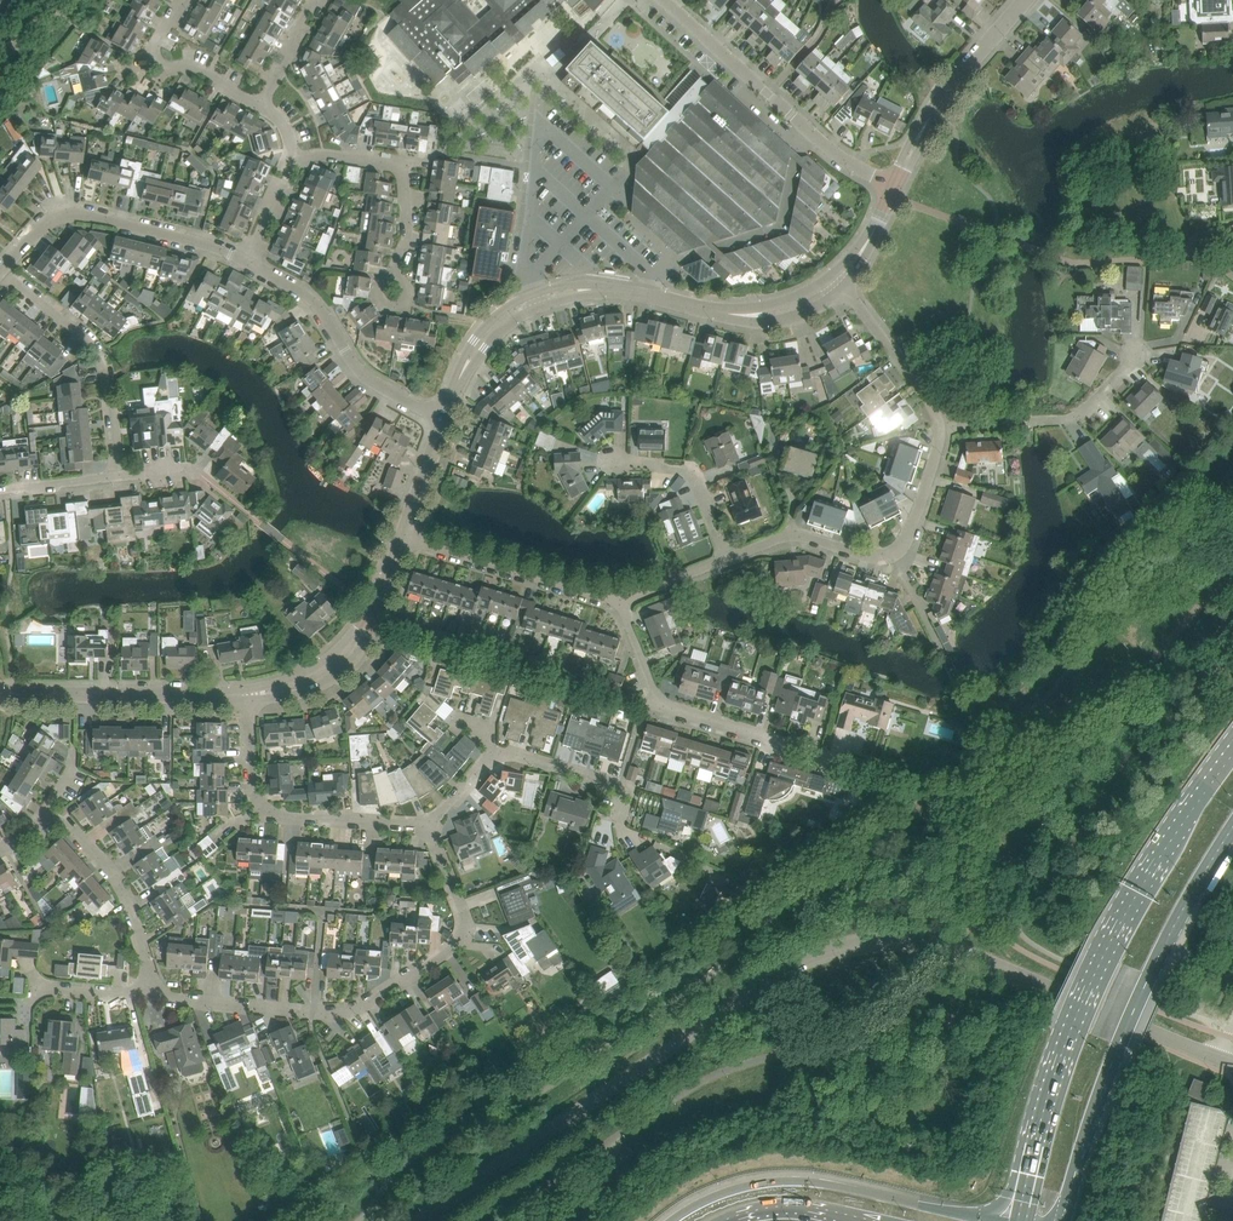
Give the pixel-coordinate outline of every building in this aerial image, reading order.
[(130,7),(141,13),(144,7),(155,13),(161,2),(158,0),(134,0),(130,7)] [(213,2),(224,9),(229,0),(214,0),(213,2)] [(252,2),(257,5),(263,8),(266,3),(263,1),(261,0),(253,0),(252,2)] [(263,1),(266,3),(269,5),(266,10),(278,17),(281,11),(292,17),(298,6),(288,0),(263,0),(263,1)] [(330,11),(324,21),(346,34),(356,17),(361,6),(351,0),(336,0),(330,11)] [(400,0),(402,3),(393,11),(399,18),(402,15),(405,19),(387,35),(411,62),(413,60),(436,86),(450,74),(456,81),(465,73),(463,70),(466,67),(475,76),(501,53),(503,55),(525,36),(526,37),(535,29),(531,25),(540,18),(543,22),(552,14),(551,13),(565,1),(581,18),(592,9),(595,13),(607,0),(485,0),(493,9),(480,20),(463,1),(464,0),(400,0)] [(721,10),(730,0),(710,0),(721,10)] [(733,27),(757,0),(739,0),(730,10),(735,15),(728,23),(733,27)] [(733,27),(738,32),(745,24),(750,28),(771,4),(773,2),(770,0),(757,0),(733,27)] [(925,5),(913,19),(919,24),(913,31),(926,42),(932,36),(940,43),(950,31),(944,25),(955,12),(942,0),(932,11),(925,5)] [(966,6),(962,11),(972,20),(983,8),(979,5),(983,0),(960,0),(966,6)] [(1088,2),(1098,10),(1110,21),(1111,22),(1114,19),(1115,20),(1117,17),(1116,16),(1120,11),(1129,18),(1136,11),(1129,4),(1123,0),(1086,0),(1088,2)] [(1198,24),(1232,22),(1232,11),(1228,11),(1227,0),(1198,0),(1199,13),(1190,13),(1191,24),(1198,24)] [(224,9),(213,2),(209,9),(199,2),(193,13),(214,26),(224,9)] [(253,12),(257,5),(252,2),(248,9),(253,12)] [(1110,21),(1098,10),(1088,2),(1082,8),(1081,7),(1076,14),(1099,34),(1110,21)] [(747,40),(752,45),(778,16),(780,13),(771,4),(750,28),(754,32),(747,40)] [(92,9),(88,6),(84,12),(88,15),(92,9)] [(137,20),(141,13),(130,7),(123,18),(119,16),(115,21),(141,36),(148,26),(137,20)] [(846,8),(837,11),(840,18),(849,15),(846,8)] [(274,23),(278,17),(266,10),(256,27),(268,34),(277,40),(278,40),(284,29),(274,23)] [(368,10),(362,20),(369,24),(375,14),(368,10)] [(188,25),(185,31),(193,36),(201,41),(204,43),(214,26),(193,13),(187,24),(188,25)] [(764,41),(769,46),(788,25),(790,20),(781,13),(780,13),(778,16),(752,45),(757,50),(764,41)] [(234,26),(239,17),(235,15),(230,24),(234,26)] [(1135,15),(1130,20),(1135,25),(1140,20),(1135,15)] [(238,26),(243,29),(247,22),(242,19),(238,26)] [(788,25),(769,46),(774,50),(766,58),(772,62),(794,38),(801,30),(791,21),(790,20),(788,25)] [(1052,41),(1052,42),(1069,57),(1071,58),(1079,66),(1083,61),(1081,59),(1081,58),(1076,53),(1079,49),(1074,44),(1082,35),(1064,20),(1052,32),(1057,36),(1052,41)] [(105,38),(121,47),(128,51),(131,53),(131,54),(132,53),(141,36),(115,21),(112,27),(117,29),(113,35),(109,33),(105,38)] [(309,49),(322,55),(333,56),(346,34),(324,21),(314,38),(315,39),(309,49)] [(1198,24),(1202,24),(1203,44),(1229,42),(1228,26),(1232,26),(1232,22),(1198,24)] [(256,27),(246,44),(268,57),(274,46),(273,46),(277,40),(268,34),(256,27)] [(794,38),(772,62),(777,67),(784,59),(789,63),(804,47),(813,37),(803,28),(801,30),(794,38)] [(851,31),(835,47),(841,52),(851,42),(852,43),(856,39),(851,31)] [(106,61),(112,50),(91,37),(75,64),(76,63),(89,65),(92,61),(102,67),(106,61)] [(1030,47),(1023,55),(1046,75),(1047,75),(1060,60),(1064,63),(1069,57),(1052,42),(1052,41),(1048,37),(1035,52),(1030,47)] [(1107,43),(1102,46),(1105,51),(1110,48),(1107,43)] [(217,44),(213,51),(218,54),(222,47),(217,44)] [(246,44),(236,62),(240,63),(248,68),(251,62),(262,68),(268,57),(246,44)] [(613,61),(618,56),(614,52),(613,52),(609,57),(595,45),(595,46),(592,44),(568,71),(570,73),(562,82),(637,150),(643,144),(671,113),(670,112),(613,61)] [(301,69),(308,83),(327,72),(320,59),(322,55),(309,49),(307,48),(303,57),(305,57),(304,59),(308,65),(301,69)] [(225,49),(221,55),(225,58),(229,51),(225,49)] [(344,58),(348,61),(352,54),(348,51),(344,58)] [(821,62),(811,53),(796,70),(801,74),(794,82),(799,87),(821,62)] [(1046,75),(1023,55),(1017,62),(1019,64),(1006,78),(1023,94),(1030,86),(1034,90),(1047,75),(1046,75)] [(816,88),(831,71),(837,65),(827,56),(821,62),(799,87),(804,92),(811,84),(816,88)] [(813,100),(818,105),(846,74),(842,70),(845,67),(839,62),(837,65),(831,71),(816,88),(820,92),(813,100)] [(74,66),(52,75),(54,79),(61,78),(61,80),(70,77),(78,75),(83,92),(83,93),(99,88),(108,86),(104,74),(93,77),(89,65),(76,63),(75,64),(74,66)] [(43,68),(37,76),(39,78),(40,79),(52,74),(44,67),(43,68)] [(327,72),(308,83),(316,96),(335,86),(331,78),(337,75),(334,69),(327,72)] [(346,73),(349,78),(356,74),(353,69),(346,73)] [(359,79),(356,74),(349,78),(351,83),(359,79)] [(846,74),(818,105),(823,109),(831,101),(835,106),(851,89),(846,85),(852,79),(846,74)] [(779,163),(776,164),(773,156),(776,155),(780,141),(715,82),(711,87),(702,79),(703,78),(701,77),(670,112),(671,113),(643,144),(652,153),(647,157),(642,213),(649,219),(679,246),(708,237),(710,226),(718,228),(717,231),(725,238),(775,221),(786,169),(779,163)] [(844,106),(835,117),(843,124),(849,117),(852,118),(851,121),(863,127),(865,123),(867,124),(870,118),(877,104),(870,100),(872,97),(871,94),(866,92),(868,87),(864,84),(849,101),(846,107),(844,106)] [(342,99),(335,86),(316,96),(323,110),(342,99)] [(362,97),(367,94),(363,87),(359,90),(362,97)] [(86,104),(111,119),(112,117),(112,118),(116,111),(122,100),(125,96),(114,89),(108,100),(101,96),(99,88),(83,93),(83,92),(77,94),(79,101),(84,99),(86,104)] [(166,106),(184,116),(196,94),(185,88),(179,98),(173,95),(166,106)] [(143,103),(143,104),(145,99),(134,93),(128,103),(122,100),(116,111),(112,118),(112,117),(111,119),(108,124),(113,127),(121,115),(132,121),(133,121),(133,120),(143,103)] [(207,100),(196,94),(184,116),(200,126),(207,115),(200,111),(207,100)] [(132,121),(130,127),(135,130),(141,118),(153,125),(166,103),(155,97),(149,107),(143,104),(143,103),(133,120),(133,121),(132,121)] [(69,98),(65,107),(73,111),(77,102),(69,98)] [(323,110),(330,123),(349,113),(342,99),(323,110)] [(877,104),(870,118),(879,123),(876,128),(890,135),(893,128),(898,119),(900,115),(904,108),(890,101),(888,106),(878,101),(877,104)] [(209,120),(227,130),(233,119),(234,119),(240,108),(229,102),(222,113),(216,109),(209,120)] [(244,140),(248,133),(256,119),(257,118),(246,112),(240,122),(234,119),(233,119),(227,130),(244,140)] [(421,139),(428,140),(436,142),(438,126),(431,125),(430,128),(418,126),(420,113),(413,112),(411,125),(409,137),(408,137),(407,149),(419,151),(421,139)] [(349,113),(330,123),(338,137),(344,133),(348,139),(350,140),(349,141),(358,143),(361,127),(357,126),(349,113)] [(1207,114),(1208,134),(1226,133),(1232,132),(1232,113),(1223,113),(1207,114)] [(361,127),(360,134),(377,137),(375,144),(388,146),(391,122),(370,118),(366,118),(361,127)] [(263,123),(256,119),(248,133),(252,135),(258,155),(273,151),(278,149),(273,129),(266,131),(264,126),(263,125),(263,123)] [(22,136),(12,120),(5,124),(15,141),(22,136)] [(411,125),(391,122),(388,146),(407,149),(408,137),(409,137),(411,125)] [(34,133),(33,144),(34,144),(34,147),(40,148),(39,156),(54,157),(56,135),(34,133)] [(53,161),(68,162),(70,143),(62,143),(62,135),(56,135),(54,157),(53,161)] [(70,143),(68,162),(82,163),(85,137),(70,136),(70,143)] [(25,143),(11,160),(33,177),(42,166),(29,155),(30,153),(25,143)] [(158,145),(157,150),(167,153),(169,147),(158,145)] [(196,145),(192,149),(198,155),(202,151),(196,145)] [(169,147),(167,153),(178,156),(179,150),(169,147)] [(101,182),(107,156),(101,155),(100,162),(91,160),(90,166),(89,169),(88,169),(87,172),(88,173),(87,178),(101,182)] [(107,156),(101,182),(115,186),(120,167),(112,165),(113,158),(107,156)] [(194,166),(198,162),(192,156),(187,160),(194,166)] [(239,161),(239,170),(241,170),(240,174),(240,175),(252,180),(261,183),(263,177),(266,178),(271,166),(269,166),(247,156),(245,161),(239,161)] [(204,161),(210,167),(214,163),(208,157),(204,161)] [(815,164),(808,157),(804,162),(811,168),(815,164)] [(435,160),(432,179),(458,184),(461,167),(474,170),(475,162),(449,158),(449,162),(435,160)] [(120,167),(115,186),(128,189),(127,195),(134,197),(140,171),(142,163),(136,162),(136,163),(129,161),(122,159),(122,160),(120,167)] [(3,172),(24,189),(33,177),(11,160),(3,170),(5,171),(3,172)] [(202,175),(207,171),(198,162),(194,166),(202,175)] [(804,162),(801,164),(804,167),(802,178),(821,195),(822,190),(825,192),(829,187),(831,178),(815,164),(811,168),(804,162)] [(219,168),(214,163),(210,167),(215,172),(219,168)] [(352,182),(354,167),(347,166),(344,181),(352,182)] [(488,198),(510,202),(511,195),(511,194),(510,194),(511,190),(512,190),(513,182),(514,171),(482,166),(479,181),(490,183),(488,198)] [(361,168),(354,167),(352,182),(359,183),(361,168)] [(1220,169),(1221,181),(1222,205),(1232,204),(1232,168),(1220,169)] [(329,192),(337,174),(330,171),(325,169),(322,176),(311,171),(306,182),(329,192)] [(5,181),(0,188),(15,200),(24,189),(3,172),(2,172),(0,170),(0,177),(5,181)] [(154,208),(160,182),(148,179),(149,173),(140,171),(134,197),(141,199),(150,202),(149,206),(154,208)] [(365,192),(369,193),(369,192),(382,194),(382,195),(389,196),(391,183),(380,182),(381,174),(368,172),(365,192)] [(263,184),(252,180),(240,175),(240,174),(232,193),(244,198),(247,191),(258,196),(263,184)] [(800,185),(798,197),(817,214),(818,206),(822,202),(820,200),(821,195),(802,178),(798,183),(800,185)] [(458,184),(432,179),(430,191),(442,193),(441,201),(455,203),(458,184)] [(174,186),(160,182),(154,208),(159,209),(160,203),(169,206),(174,186)] [(313,198),(310,205),(317,209),(322,211),(329,192),(306,182),(301,194),(313,198)] [(188,189),(182,215),(190,217),(191,215),(197,216),(198,213),(204,214),(203,216),(204,216),(210,190),(189,185),(188,189)] [(188,189),(174,186),(169,206),(178,208),(177,213),(182,215),(188,189)] [(244,198),(232,193),(222,188),(217,187),(216,189),(215,194),(220,195),(230,199),(225,211),(248,221),(253,209),(242,205),(244,198)] [(6,211),(15,200),(0,188),(0,206),(6,211)] [(369,192),(369,193),(366,212),(371,213),(384,215),(391,216),(393,203),(381,202),(382,195),(382,194),(369,192)] [(796,204),(794,216),(813,232),(814,225),(818,221),(816,218),(817,214),(798,197),(794,202),(796,204)] [(310,205),(294,198),(289,210),(300,215),(298,221),(309,227),(317,209),(310,205)] [(460,206),(441,203),(439,211),(427,209),(426,221),(450,225),(452,212),(459,213),(460,206)] [(512,233),(516,212),(509,211),(480,207),(474,247),(479,248),(503,251),(503,252),(507,253),(509,240),(510,233),(512,233)] [(336,208),(333,215),(334,216),(339,217),(341,210),(336,208)] [(853,210),(846,214),(849,220),(857,216),(853,210)] [(248,221),(225,211),(217,229),(229,234),(232,227),(243,232),(248,221)] [(361,226),(361,230),(361,231),(368,232),(393,236),(395,224),(383,222),(384,215),(371,213),(369,227),(361,226)] [(792,223),(790,235),(809,252),(810,244),(814,240),(812,237),(813,232),(794,216),(790,220),(792,223)] [(302,245),(309,227),(298,221),(295,228),(284,223),(279,235),(302,245)] [(448,238),(450,225),(426,221),(424,233),(436,235),(434,243),(454,246),(455,239),(448,238)] [(327,234),(332,236),(335,228),(330,226),(327,234)] [(85,257),(93,247),(97,250),(102,245),(107,249),(110,234),(90,231),(88,233),(85,230),(77,230),(67,243),(85,257)] [(391,248),(393,236),(368,232),(365,251),(378,253),(379,246),(391,248)] [(324,233),(320,242),(329,246),(332,236),(327,234),(324,233)] [(306,263),(296,259),(302,245),(279,235),(274,246),(285,251),(282,258),(285,259),(283,265),(301,275),(306,263)] [(775,236),(772,241),(790,258),(795,256),(798,258),(802,254),(805,253),(810,258),(813,258),(814,257),(809,252),(790,235),(778,239),(775,236)] [(120,272),(123,262),(128,240),(115,237),(109,259),(114,260),(113,267),(115,270),(120,272)] [(123,262),(135,265),(141,243),(128,240),(123,262)] [(753,247),(771,264),(777,262),(779,264),(783,260),(790,258),(772,241),(760,245),(757,242),(753,247)] [(67,260),(72,264),(77,267),(85,257),(67,243),(59,253),(67,260)] [(154,246),(141,243),(135,265),(148,268),(154,246)] [(422,243),(419,263),(444,267),(446,254),(452,255),(453,248),(422,243)] [(64,274),(72,264),(67,260),(59,253),(50,245),(42,256),(59,270),(64,274)] [(159,276),(160,271),(161,271),(165,254),(167,249),(154,246),(148,268),(147,273),(159,276)] [(735,252),(735,253),(753,270),(757,268),(763,274),(770,266),(768,265),(771,264),(753,247),(741,251),(739,248),(735,252)] [(479,248),(478,256),(476,256),(473,276),(473,277),(489,280),(497,281),(500,282),(502,269),(500,268),(503,252),(503,251),(479,248)] [(383,254),(378,253),(365,251),(358,250),(355,269),(368,272),(369,264),(381,266),(383,254)] [(716,259),(718,260),(716,262),(730,275),(732,273),(735,276),(740,274),(742,276),(746,272),(753,270),(735,253),(735,252),(723,256),(720,254),(716,259)] [(178,257),(165,254),(161,271),(160,271),(159,276),(172,279),(178,257)] [(37,279),(50,289),(55,283),(52,280),(59,270),(42,256),(34,266),(31,264),(26,270),(37,279)] [(188,271),(192,273),(196,265),(200,258),(192,256),(190,260),(178,257),(172,279),(185,282),(188,271)] [(462,259),(461,269),(469,270),(470,260),(462,259)] [(699,283),(720,276),(725,281),(730,275),(716,262),(711,268),(702,260),(681,267),(699,283)] [(419,263),(417,275),(422,276),(421,283),(428,284),(445,287),(447,288),(448,281),(442,280),(444,267),(419,263)] [(95,276),(100,269),(96,266),(91,272),(93,274),(95,276)] [(1128,266),(1126,283),(1141,284),(1143,269),(1140,267),(1128,266)] [(1203,267),(1202,279),(1210,280),(1211,268),(1203,267)] [(104,272),(100,269),(95,276),(99,279),(104,272)] [(240,274),(233,270),(228,281),(229,281),(226,286),(220,283),(222,279),(221,278),(218,284),(209,300),(204,308),(206,309),(205,311),(216,317),(240,274)] [(108,275),(104,272),(99,279),(102,282),(108,275)] [(197,277),(186,298),(204,308),(209,300),(218,284),(221,278),(207,272),(203,281),(197,277)] [(240,274),(220,311),(228,316),(225,322),(229,324),(243,298),(243,297),(247,289),(248,289),(248,288),(244,286),(241,287),(240,285),(245,277),(240,274)] [(309,282),(312,278),(305,274),(304,277),(303,279),(309,282)] [(112,278),(108,275),(102,282),(106,285),(110,280),(112,278)] [(370,291),(372,279),(347,275),(344,299),(335,298),(334,303),(343,304),(343,305),(356,302),(356,301),(358,289),(370,291)] [(760,276),(757,280),(762,285),(765,281),(760,276)] [(82,288),(87,281),(83,278),(78,285),(82,288)] [(123,280),(119,284),(126,289),(129,285),(123,280)] [(426,304),(437,306),(442,307),(444,299),(446,299),(447,288),(445,287),(428,284),(421,283),(419,295),(427,297),(426,304)] [(85,288),(71,306),(82,314),(96,296),(85,288)] [(131,293),(137,298),(141,294),(134,288),(131,293)] [(256,305),(255,304),(249,301),(254,293),(248,289),(247,289),(243,297),(243,298),(229,324),(228,325),(232,327),(236,320),(245,325),(256,305)] [(66,305),(74,295),(69,291),(61,302),(66,305)] [(1154,295),(1153,314),(1161,315),(1160,323),(1171,324),(1171,319),(1179,320),(1179,315),(1184,316),(1187,311),(1194,297),(1193,293),(1186,292),(1170,291),(1170,296),(1154,295)] [(124,298),(130,303),(134,299),(127,293),(124,298)] [(1132,333),(1132,303),(1121,303),(1121,306),(1111,306),(1111,294),(1099,294),(1099,293),(1093,293),(1093,296),(1077,296),(1077,307),(1086,307),(1086,319),(1098,319),(1098,329),(1105,329),(1105,326),(1110,326),(1110,329),(1121,329),(1121,333),(1132,333)] [(147,299),(141,294),(137,298),(144,303),(147,299)] [(106,304),(96,296),(82,314),(92,322),(106,304)] [(1202,310),(1209,313),(1210,312),(1215,314),(1209,328),(1224,335),(1230,323),(1232,325),(1232,305),(1228,302),(1225,309),(1219,306),(1219,307),(1214,304),(1216,300),(1208,296),(1202,310)] [(13,308),(2,299),(1,301),(0,301),(0,324),(13,308)] [(140,304),(134,299),(130,303),(137,308),(140,304)] [(272,319),(276,321),(285,310),(268,300),(265,304),(258,300),(255,304),(256,305),(245,325),(242,329),(249,333),(254,324),(260,328),(263,330),(267,329),(272,319)] [(152,303),(149,307),(156,312),(158,314),(162,309),(165,305),(161,302),(160,303),(157,307),(152,303)] [(361,329),(373,320),(381,314),(373,304),(364,311),(356,302),(343,305),(361,329)] [(106,304),(92,322),(103,330),(116,312),(106,304)] [(13,308),(0,324),(0,335),(5,339),(9,334),(23,316),(13,308)] [(162,309),(158,314),(163,318),(168,314),(162,309)] [(294,324),(285,310),(276,321),(282,331),(278,333),(283,342),(280,343),(269,350),(274,358),(282,351),(284,350),(307,336),(298,321),(294,324)] [(121,333),(122,333),(124,332),(125,330),(127,329),(129,328),(131,327),(133,326),(139,325),(137,318),(132,314),(122,317),(116,312),(103,330),(113,338),(119,330),(122,332),(121,333)] [(608,336),(607,315),(599,317),(598,315),(596,315),(594,313),(590,314),(589,317),(581,319),(583,329),(578,330),(579,333),(581,343),(589,341),(590,346),(604,342),(603,337),(608,336)] [(623,314),(607,315),(608,336),(609,345),(623,344),(623,336),(625,336),(623,314)] [(378,326),(373,320),(361,329),(367,337),(376,339),(396,342),(397,339),(398,329),(400,317),(388,315),(386,327),(378,326)] [(439,323),(449,324),(449,323),(450,317),(438,315),(437,322),(439,323)] [(33,324),(23,316),(9,334),(18,341),(16,344),(17,345),(33,324)] [(396,342),(395,348),(414,351),(415,345),(419,320),(407,318),(405,330),(398,329),(397,339),(396,342)] [(427,354),(434,355),(435,346),(437,335),(430,334),(432,322),(419,320),(415,345),(428,347),(427,354)] [(636,332),(635,339),(662,345),(662,346),(667,325),(650,321),(649,325),(638,323),(636,322),(636,332)] [(17,345),(27,353),(30,349),(41,335),(41,336),(44,332),(33,324),(17,345)] [(662,346),(662,345),(661,347),(692,354),(694,346),(695,342),(696,342),(695,342),(696,338),(688,335),(687,338),(681,337),(683,329),(678,328),(678,327),(675,326),(675,327),(667,325),(662,346)] [(241,331),(237,339),(243,342),(247,334),(241,331)] [(561,333),(567,359),(570,369),(584,365),(582,355),(579,356),(574,334),(566,336),(565,331),(561,333)] [(628,331),(626,358),(634,359),(635,339),(636,332),(628,331)] [(849,332),(843,335),(843,334),(838,337),(838,338),(836,339),(849,361),(862,354),(865,361),(872,357),(868,350),(865,344),(858,348),(849,332)] [(559,377),(558,372),(550,340),(548,333),(540,335),(540,338),(537,339),(543,366),(545,370),(547,370),(548,372),(557,378),(559,377)] [(570,369),(567,359),(561,333),(556,334),(557,338),(550,340),(558,372),(570,369)] [(51,343),(41,336),(41,335),(30,349),(27,353),(22,360),(32,368),(34,365),(51,343)] [(713,368),(714,362),(723,365),(724,361),(729,344),(721,342),(722,339),(708,335),(705,348),(694,346),(692,354),(690,364),(701,367),(710,370),(713,368)] [(316,350),(307,336),(284,350),(288,356),(291,354),(296,362),(299,360),(304,369),(316,361),(311,353),(316,350)] [(520,344),(521,347),(517,348),(524,360),(529,359),(531,369),(543,366),(537,339),(532,340),(531,337),(523,339),(524,342),(520,344)] [(826,366),(819,369),(821,374),(829,371),(833,379),(840,375),(836,369),(849,361),(836,339),(834,340),(834,339),(828,342),(829,343),(823,346),(832,362),(826,366)] [(54,340),(51,343),(34,365),(51,378),(60,373),(59,371),(68,360),(60,354),(65,348),(54,340)] [(1080,341),(1072,356),(1075,357),(1067,372),(1090,385),(1106,358),(1102,355),(1106,348),(1094,341),(1080,341)] [(723,365),(722,368),(741,372),(760,378),(759,369),(758,357),(754,356),(754,357),(746,355),(748,347),(733,343),(732,345),(729,344),(723,365)] [(513,357),(507,362),(513,368),(510,371),(528,392),(533,397),(542,388),(520,364),(524,360),(517,348),(516,348),(510,354),(513,357)] [(787,357),(785,357),(789,383),(803,380),(805,388),(812,386),(811,378),(821,374),(819,369),(810,372),(802,373),(800,355),(793,356),(793,355),(787,356),(787,357)] [(1210,362),(1185,355),(1182,365),(1171,362),(1165,379),(1182,384),(1181,385),(1197,390),(1203,372),(1206,373),(1210,362)] [(771,367),(759,369),(760,378),(762,394),(776,392),(775,385),(789,383),(785,357),(783,358),(782,356),(777,357),(777,359),(770,360),(771,367)] [(322,372),(316,366),(301,378),(307,386),(301,391),(307,398),(311,394),(311,393),(327,379),(328,379),(339,370),(340,369),(334,362),(322,372)] [(63,373),(53,379),(54,386),(55,386),(57,398),(80,396),(79,383),(76,383),(74,365),(62,371),(63,373)] [(886,403),(880,394),(887,388),(890,391),(896,387),(885,373),(884,373),(880,367),(867,377),(871,383),(857,394),(864,404),(861,407),(868,417),(886,403)] [(0,373),(7,379),(11,374),(4,368),(0,373)] [(311,393),(311,394),(317,400),(311,405),(317,411),(337,393),(332,387),(345,376),(339,370),(328,379),(327,379),(311,393)] [(519,400),(528,392),(510,371),(507,374),(505,371),(498,377),(504,383),(519,400)] [(162,373),(158,388),(167,387),(165,372),(162,373)] [(393,372),(391,378),(399,380),(401,375),(393,372)] [(21,382),(11,374),(7,379),(17,386),(17,387),(21,382)] [(495,384),(491,387),(510,408),(519,400),(504,383),(498,377),(504,383),(498,388),(495,384)] [(605,380),(591,381),(593,392),(606,391),(605,380)] [(1125,401),(1125,402),(1142,419),(1162,398),(1147,383),(1128,404),(1125,401)] [(589,385),(579,387),(581,395),(591,392),(589,385)] [(500,417),(510,408),(491,387),(488,391),(491,394),(485,400),(484,398),(478,404),(490,413),(494,409),(500,417)] [(337,393),(317,411),(322,418),(328,413),(334,420),(335,418),(348,407),(348,406),(351,403),(351,402),(361,394),(361,393),(356,388),(343,400),(337,393)] [(5,389),(2,393),(8,397),(11,393),(5,389)] [(1171,391),(1165,399),(1179,408),(1185,400),(1171,391)] [(335,418),(343,428),(336,434),(348,448),(351,444),(357,434),(352,427),(362,419),(355,411),(368,399),(362,392),(361,393),(361,394),(351,402),(351,403),(348,406),(348,407),(335,418)] [(2,393),(0,396),(0,398),(5,402),(8,397),(2,393)] [(82,409),(81,408),(80,396),(57,398),(58,412),(63,411),(64,411),(82,409)] [(633,396),(632,405),(643,405),(644,396),(633,396)] [(557,399),(559,406),(566,404),(564,397),(557,399)] [(915,413),(904,399),(899,403),(901,406),(893,412),(887,403),(886,403),(868,417),(875,427),(878,436),(887,434),(901,423),(905,429),(919,419),(914,413),(915,413)] [(154,406),(153,408),(157,445),(157,447),(174,445),(173,435),(182,434),(182,429),(182,427),(181,427),(181,421),(173,422),(172,414),(171,414),(170,401),(155,402),(154,406)] [(23,403),(11,404),(12,412),(24,411),(23,403)] [(209,446),(217,452),(230,435),(239,424),(231,418),(219,433),(203,421),(210,411),(202,404),(184,427),(191,432),(189,434),(190,435),(188,437),(205,451),(209,446)] [(488,418),(490,413),(478,404),(474,413),(488,418)] [(58,412),(57,412),(59,425),(64,424),(88,421),(86,408),(82,408),(82,409),(64,411),(58,412)] [(157,445),(153,408),(129,411),(131,427),(133,427),(134,433),(133,433),(135,449),(150,448),(149,445),(157,445)] [(544,410),(536,418),(540,423),(548,416),(544,410)] [(581,431),(578,433),(588,444),(591,442),(593,444),(608,431),(623,431),(624,411),(601,410),(579,429),(581,431)] [(838,411),(832,416),(838,424),(844,419),(838,411)] [(1230,411),(1219,415),(1222,424),(1232,420),(1230,411)] [(751,414),(750,414),(762,445),(767,417),(762,416),(759,415),(751,414)] [(1143,438),(1123,417),(1117,423),(1119,425),(1114,431),(1113,430),(1101,442),(1119,459),(1130,448),(1131,450),(1143,438)] [(513,427),(492,418),(489,426),(484,424),(482,428),(508,438),(513,427)] [(348,448),(340,460),(344,463),(347,465),(351,468),(362,452),(364,449),(366,446),(370,449),(374,442),(382,447),(383,447),(392,430),(393,428),(376,419),(370,429),(368,427),(365,433),(360,443),(357,448),(351,444),(348,448)] [(533,420),(529,428),(534,431),(539,423),(533,420)] [(89,434),(88,421),(64,424),(66,437),(89,434)] [(504,450),(508,438),(482,428),(481,432),(478,430),(475,439),(504,450)] [(639,449),(665,450),(665,430),(640,429),(639,449)] [(382,447),(381,449),(390,454),(386,460),(392,463),(390,468),(384,486),(396,490),(402,472),(395,470),(397,466),(402,455),(405,450),(406,449),(405,449),(404,448),(409,439),(392,430),(383,447),(382,447)] [(540,430),(535,444),(550,451),(556,437),(540,430)] [(910,433),(909,437),(915,439),(918,431),(910,433)] [(728,433),(706,441),(706,442),(709,441),(720,467),(739,460),(728,433)] [(89,434),(66,437),(59,438),(60,451),(91,447),(89,434)] [(217,452),(212,458),(223,467),(216,476),(219,477),(220,476),(224,480),(223,481),(241,495),(254,479),(237,466),(229,459),(234,453),(241,444),(230,435),(217,452)] [(892,459),(917,467),(921,457),(923,452),(923,451),(920,450),(918,449),(920,441),(915,439),(909,437),(899,438),(897,445),(894,445),(890,456),(893,456),(892,459)] [(37,454),(29,455),(27,438),(15,439),(18,469),(30,468),(31,469),(38,468),(37,454)] [(1154,438),(1148,444),(1159,455),(1165,449),(1154,438)] [(15,439),(2,441),(3,449),(6,471),(6,474),(7,474),(13,473),(13,470),(18,469),(15,439)] [(504,450),(475,439),(472,447),(475,448),(473,452),(499,462),(504,450)] [(1002,462),(1001,441),(966,443),(967,455),(963,454),(964,453),(963,452),(954,481),(970,486),(974,474),(967,471),(970,463),(1002,462)] [(1094,469),(1079,479),(1086,491),(1095,485),(1097,489),(1116,518),(1119,516),(1124,524),(1135,516),(1126,503),(1110,478),(1116,474),(1107,460),(1105,462),(1093,444),(1081,452),(1090,465),(1091,464),(1094,469)] [(60,451),(62,464),(65,464),(66,471),(82,469),(82,462),(92,461),(91,447),(60,451)] [(791,447),(784,470),(812,479),(819,455),(791,447)] [(495,473),(499,462),(473,452),(472,456),(476,457),(470,474),(480,477),(483,469),(495,473)] [(581,470),(580,454),(556,455),(557,472),(560,472),(573,497),(588,489),(579,471),(581,470)] [(752,468),(768,461),(765,454),(749,460),(752,468)] [(848,454),(847,455),(853,465),(858,461),(848,454)] [(1174,458),(1168,464),(1173,469),(1179,464),(1174,458)] [(912,484),(917,467),(892,459),(887,476),(885,475),(884,480),(889,483),(903,494),(907,482),(912,484)] [(340,460),(335,470),(339,473),(344,463),(340,460)] [(323,466),(318,470),(322,475),(327,471),(323,466)] [(450,482),(458,485),(460,478),(453,475),(450,482)] [(468,481),(460,478),(458,485),(457,486),(465,488),(468,481)] [(677,478),(671,486),(677,491),(683,483),(677,478)] [(604,480),(598,490),(608,489),(608,490),(618,490),(618,501),(644,500),(644,489),(651,489),(651,480),(644,480),(644,479),(607,480),(604,480)] [(746,481),(729,487),(735,505),(732,506),(739,523),(751,519),(761,515),(759,508),(755,498),(752,499),(746,481)] [(889,483),(872,492),(874,497),(886,521),(896,516),(901,513),(902,513),(900,510),(897,503),(908,497),(903,494),(889,483)] [(204,490),(188,492),(190,507),(196,512),(194,514),(201,520),(196,527),(211,539),(233,511),(224,503),(220,507),(216,504),(217,502),(209,496),(206,499),(205,499),(204,490)] [(975,499),(950,491),(947,500),(949,501),(947,508),(945,507),(942,518),(964,525),(969,507),(972,508),(975,499)] [(1004,509),(1007,499),(985,491),(982,502),(1004,509)] [(173,497),(160,499),(160,500),(163,525),(179,523),(191,522),(190,507),(188,492),(178,493),(179,497),(173,497)] [(661,495),(660,493),(651,493),(651,497),(647,497),(648,510),(661,495)] [(140,494),(131,495),(135,528),(143,527),(143,529),(163,527),(163,525),(160,500),(141,502),(140,494)] [(120,503),(103,505),(106,529),(108,541),(125,539),(125,536),(135,535),(135,532),(135,528),(131,495),(120,496),(120,503)] [(674,508),(660,513),(663,521),(671,518),(682,547),(703,538),(692,509),(685,512),(679,497),(671,500),(674,508)] [(853,504),(854,512),(856,525),(867,520),(870,526),(871,529),(872,529),(877,526),(886,521),(874,497),(860,505),(858,501),(853,504)] [(832,504),(816,498),(813,507),(807,505),(803,511),(811,513),(809,521),(808,524),(814,526),(824,529),(832,504)] [(96,530),(106,529),(103,505),(88,507),(87,500),(74,501),(79,541),(91,540),(89,526),(86,526),(85,519),(94,518),(96,530)] [(60,510),(46,512),(49,538),(49,539),(62,537),(63,543),(79,541),(74,501),(65,502),(66,512),(60,512),(60,510)] [(26,523),(18,524),(21,546),(30,545),(29,540),(40,539),(40,544),(50,543),(49,539),(49,538),(46,512),(45,504),(25,507),(26,523)] [(833,504),(824,529),(834,533),(840,534),(841,535),(842,531),(844,524),(857,528),(856,525),(854,512),(849,510),(849,509),(833,504)] [(1004,511),(1008,516),(1012,513),(1007,508),(1004,511)] [(240,513),(236,517),(244,524),(248,520),(240,513)] [(949,534),(944,547),(975,557),(981,537),(959,530),(957,536),(949,534)] [(968,577),(973,562),(975,557),(944,547),(940,561),(948,563),(946,569),(963,575),(968,577)] [(820,578),(824,562),(825,561),(810,556),(799,557),(799,560),(776,562),(778,583),(789,582),(789,585),(805,583),(804,574),(807,573),(820,578)] [(300,565),(295,571),(305,580),(311,573),(300,565)] [(829,584),(825,598),(835,601),(840,594),(848,596),(854,577),(856,571),(846,568),(842,566),(841,569),(834,567),(829,584)] [(936,573),(932,587),(953,594),(955,587),(958,588),(963,575),(946,569),(944,576),(936,573)] [(428,576),(415,572),(408,592),(408,593),(421,597),(428,576)] [(848,596),(844,610),(860,615),(864,602),(872,577),(865,574),(863,582),(854,579),(855,577),(854,577),(848,596)] [(428,576),(421,597),(435,601),(441,580),(428,576)] [(879,609),(880,610),(886,588),(877,585),(879,579),(872,577),(864,602),(880,607),(879,609)] [(454,584),(441,580),(435,601),(448,605),(454,584)] [(822,603),(827,586),(817,583),(812,600),(822,603)] [(468,588),(454,584),(448,605),(462,609),(468,588)] [(468,588),(462,609),(475,613),(476,613),(477,608),(476,607),(483,586),(477,585),(476,590),(468,588)] [(483,586),(476,607),(477,608),(490,612),(496,590),(483,586)] [(932,587),(927,600),(935,603),(933,609),(938,620),(950,615),(954,602),(951,600),(953,594),(932,587)] [(892,616),(898,597),(886,590),(887,588),(886,588),(880,610),(889,613),(887,619),(888,622),(889,617),(891,616),(892,616)] [(510,594),(496,590),(490,612),(503,616),(510,594)] [(334,611),(320,594),(308,605),(306,603),(298,610),(293,614),(294,614),(290,618),(307,638),(319,628),(317,626),(334,611)] [(523,599),(510,594),(503,616),(517,620),(523,599)] [(897,631),(917,637),(918,633),(906,611),(898,597),(892,616),(891,616),(889,617),(888,622),(889,629),(894,626),(897,631)] [(653,616),(646,619),(652,635),(670,628),(667,620),(673,617),(672,614),(679,612),(674,598),(653,606),(656,612),(652,614),(653,616)] [(517,620),(515,625),(536,631),(543,610),(535,608),(537,603),(523,599),(517,620)] [(556,614),(543,610),(536,631),(549,635),(556,614)] [(569,618),(556,614),(549,635),(562,639),(569,618)] [(199,647),(209,646),(206,617),(197,618),(199,647)] [(569,618),(562,639),(575,643),(576,643),(582,622),(569,618)] [(575,643),(574,648),(587,652),(594,631),(586,629),(588,624),(582,622),(576,643),(575,643)] [(241,640),(219,644),(222,663),(245,659),(245,662),(266,658),(261,633),(259,634),(258,625),(257,625),(255,625),(255,626),(244,628),(243,627),(242,627),(241,628),(242,637),(241,637),(241,640)] [(941,626),(936,628),(943,644),(949,641),(941,626)] [(669,647),(672,654),(685,649),(680,638),(674,640),(670,628),(652,635),(658,651),(669,647)] [(69,635),(69,662),(87,662),(87,657),(109,657),(109,640),(109,629),(99,629),(99,634),(87,634),(87,636),(69,635)] [(607,635),(594,631),(587,652),(601,656),(607,635)] [(22,634),(14,635),(14,645),(22,645),(22,634)] [(124,657),(123,657),(123,660),(124,660),(124,669),(135,669),(135,667),(149,667),(149,656),(159,656),(159,635),(152,635),(151,635),(151,644),(138,644),(138,638),(124,638),(124,657)] [(621,640),(607,635),(601,656),(615,661),(615,659),(621,640)] [(163,656),(168,656),(168,667),(195,667),(196,647),(179,647),(179,640),(176,637),(163,637),(163,656)] [(402,675),(406,678),(424,658),(424,656),(429,658),(431,651),(428,650),(406,644),(402,655),(398,651),(388,662),(402,675)] [(691,655),(694,646),(691,645),(684,653),(691,655)] [(694,649),(692,658),(706,660),(707,651),(694,649)] [(731,667),(725,686),(731,687),(729,694),(727,703),(743,708),(744,708),(750,687),(752,680),(743,677),(745,672),(741,670),(735,653),(731,667)] [(681,690),(697,695),(704,672),(707,663),(696,660),(684,656),(681,660),(677,672),(686,674),(681,690)] [(382,676),(377,681),(390,694),(394,691),(396,689),(406,678),(402,675),(388,662),(378,673),(382,676)] [(425,685),(424,692),(428,696),(440,707),(445,702),(448,698),(451,699),(455,685),(465,688),(464,692),(470,694),(471,692),(475,679),(475,678),(476,674),(477,671),(479,666),(478,666),(468,663),(464,675),(456,673),(441,668),(435,688),(425,685)] [(718,676),(704,672),(697,695),(713,700),(718,683),(725,686),(731,667),(721,664),(718,676)] [(743,709),(760,714),(766,692),(773,694),(774,692),(778,677),(779,674),(765,670),(759,690),(750,687),(744,708),(743,708),(743,709)] [(605,687),(613,689),(617,675),(610,673),(605,687)] [(471,692),(484,696),(481,706),(477,704),(475,711),(491,716),(498,693),(505,695),(509,679),(502,677),(501,682),(476,674),(475,678),(475,679),(471,692)] [(778,677),(774,692),(781,694),(776,711),(792,716),(801,687),(803,679),(787,674),(785,680),(778,677)] [(613,689),(621,691),(625,677),(617,675),(613,689)] [(415,684),(424,692),(425,685),(426,681),(425,681),(421,678),(415,680),(415,684)] [(847,680),(844,689),(853,691),(855,682),(847,680)] [(390,694),(377,681),(372,685),(369,681),(357,691),(373,709),(390,694)] [(822,693),(801,687),(792,716),(791,720),(806,724),(809,715),(814,717),(814,719),(822,721),(829,698),(821,696),(822,693)] [(511,697),(508,709),(531,716),(533,717),(541,692),(529,689),(526,696),(526,695),(525,698),(526,699),(525,701),(511,697)] [(373,709),(357,691),(345,701),(355,713),(354,715),(353,714),(346,715),(348,733),(356,732),(356,729),(357,729),(370,718),(367,714),(373,709)] [(424,753),(426,755),(445,733),(439,728),(437,731),(429,725),(438,714),(436,712),(440,707),(428,696),(424,692),(417,700),(422,705),(407,722),(429,741),(421,751),(424,753)] [(553,696),(541,692),(533,717),(536,718),(559,725),(563,712),(549,709),(553,696)] [(870,724),(886,729),(893,704),(877,699),(876,702),(847,693),(841,712),(837,726),(851,730),(855,716),(870,721),(870,724)] [(313,722),(306,725),(307,741),(318,738),(318,739),(334,734),(333,728),(341,726),(336,709),(327,712),(328,714),(322,716),(312,719),(313,722)] [(508,709),(504,722),(511,724),(510,728),(509,728),(508,731),(509,731),(507,738),(519,742),(522,733),(525,734),(528,725),(526,725),(527,722),(529,721),(531,716),(508,709)] [(555,737),(559,725),(536,718),(535,723),(536,725),(535,728),(533,727),(531,736),(534,737),(532,746),(544,749),(546,743),(547,743),(547,740),(548,735),(555,737)] [(582,752),(591,722),(584,720),(584,719),(581,718),(580,721),(571,718),(563,744),(572,747),(572,749),(582,752)] [(305,719),(286,721),(279,721),(280,724),(266,725),(266,728),(268,746),(281,746),(281,744),(307,742),(307,739),(305,725),(305,719)] [(390,721),(386,725),(391,729),(395,725),(390,721)] [(399,721),(393,727),(400,733),(405,727),(399,721)] [(590,754),(600,757),(609,727),(603,725),(599,724),(599,727),(590,724),(591,722),(582,752),(582,750),(591,752),(590,754)] [(951,722),(950,726),(956,728),(964,730),(965,726),(951,722)] [(228,723),(199,723),(199,736),(230,736),(228,736),(228,723)] [(49,727),(44,724),(31,745),(35,747),(35,748),(35,747),(52,757),(56,752),(51,749),(58,739),(70,739),(70,724),(51,724),(49,727)] [(663,729),(648,725),(644,740),(641,749),(656,754),(663,729)] [(87,756),(95,756),(95,750),(105,750),(105,756),(112,756),(112,727),(101,727),(101,729),(94,729),(94,735),(87,735),(87,756)] [(119,750),(129,750),(129,728),(123,728),(123,727),(112,727),(112,756),(119,756),(119,750)] [(129,728),(129,750),(140,750),(140,756),(147,756),(147,754),(147,751),(147,727),(136,727),(136,728),(129,728)] [(171,759),(172,740),(164,740),(164,727),(147,727),(147,751),(147,754),(156,754),(156,756),(164,756),(164,759),(171,759)] [(391,730),(388,733),(388,734),(395,741),(401,734),(400,733),(393,727),(391,730)] [(610,727),(609,727),(600,757),(601,755),(609,758),(609,760),(619,763),(628,733),(616,729),(616,732),(609,730),(610,727)] [(677,736),(678,736),(679,734),(663,729),(656,754),(670,758),(669,761),(670,762),(673,751),(672,751),(673,749),(674,749),(677,736)] [(426,755),(453,778),(470,757),(468,756),(473,751),(461,740),(456,746),(455,745),(446,756),(439,750),(441,747),(437,742),(445,733),(426,755)] [(14,734),(10,740),(10,741),(15,744),(19,737),(14,734)] [(364,735),(350,736),(351,760),(361,759),(360,756),(360,750),(368,749),(367,743),(365,743),(364,735)] [(194,749),(194,756),(218,756),(215,756),(215,750),(230,750),(230,736),(199,736),(199,749),(194,749)] [(684,766),(685,765),(692,741),(678,736),(677,736),(674,749),(673,749),(672,751),(673,751),(670,762),(684,766)] [(700,767),(702,760),(706,745),(692,741),(685,765),(690,767),(691,765),(700,767)] [(714,775),(714,774),(721,749),(706,745),(702,760),(700,767),(699,770),(714,775)] [(27,761),(48,774),(51,769),(52,770),(58,761),(52,757),(35,747),(35,748),(35,747),(27,761)] [(721,749),(714,774),(728,778),(736,754),(735,753),(721,749)] [(736,754),(728,778),(738,781),(739,778),(744,780),(745,776),(752,755),(736,751),(735,753),(736,754)] [(434,786),(436,789),(437,790),(452,778),(453,778),(426,755),(424,753),(414,762),(417,765),(416,765),(434,786)] [(202,763),(202,776),(225,776),(225,763),(218,763),(218,756),(194,756),(194,763),(202,763)] [(22,761),(16,771),(19,773),(18,774),(35,785),(40,777),(44,780),(48,774),(27,761),(25,763),(22,761)] [(409,767),(403,770),(403,771),(417,794),(418,797),(419,799),(436,789),(434,786),(416,765),(417,765),(414,762),(411,765),(411,764),(409,766),(409,767)] [(758,772),(745,813),(770,820),(773,810),(775,810),(777,809),(776,800),(779,799),(783,798),(786,796),(789,794),(791,791),(793,789),(795,784),(804,787),(844,799),(848,784),(776,762),(773,772),(768,771),(767,775),(758,772)] [(286,800),(311,798),(310,789),(292,790),(290,764),(270,765),(271,781),(270,782),(271,793),(285,792),(286,800)] [(627,779),(635,782),(640,768),(631,765),(627,779)] [(367,772),(359,773),(361,805),(380,804),(380,801),(374,774),(373,770),(372,766),(366,768),(367,772)] [(380,801),(380,804),(381,806),(399,802),(398,799),(399,799),(388,774),(389,773),(387,770),(384,771),(383,766),(373,769),(373,770),(374,774),(380,801)] [(398,799),(399,802),(400,804),(418,797),(417,794),(403,771),(403,770),(401,767),(398,769),(395,770),(395,771),(389,773),(388,774),(399,799),(398,799)] [(493,775),(479,791),(488,798),(483,804),(484,805),(482,807),(490,817),(493,813),(494,814),(499,808),(493,803),(503,791),(506,790),(521,792),(524,774),(503,771),(503,774),(501,774),(497,776),(496,777),(493,775)] [(310,789),(311,798),(311,801),(320,801),(320,802),(338,801),(338,796),(345,795),(344,786),(344,773),(334,774),(335,781),(310,783),(310,789)] [(1,792),(26,808),(34,795),(30,792),(35,785),(18,774),(10,787),(6,785),(1,792)] [(225,789),(225,776),(202,776),(202,790),(206,790),(206,789),(225,789)] [(110,786),(110,783),(102,783),(101,783),(86,793),(87,793),(90,798),(80,805),(88,816),(110,801),(110,800),(109,801),(102,791),(110,786)] [(171,794),(171,784),(161,784),(167,794),(171,794)] [(660,793),(662,786),(655,784),(653,791),(660,793)] [(663,787),(661,793),(674,797),(676,791),(663,787)] [(205,802),(229,803),(229,789),(225,789),(206,789),(206,790),(202,790),(198,790),(198,803),(205,804),(205,802)] [(680,790),(678,798),(689,802),(692,793),(691,793),(683,791),(680,790)] [(589,803),(552,792),(546,815),(573,823),(572,827),(584,831),(588,817),(585,816),(589,803)] [(693,795),(690,803),(701,806),(703,798),(693,795)] [(708,811),(704,810),(689,805),(663,797),(663,798),(667,799),(662,817),(647,813),(643,827),(658,832),(659,829),(676,834),(681,818),(692,821),(691,827),(704,831),(710,812),(708,811)] [(9,821),(8,818),(10,816),(14,820),(19,815),(1,798),(0,799),(0,826),(9,821)] [(169,799),(164,802),(168,809),(173,805),(169,799)] [(109,802),(88,816),(90,820),(92,819),(97,826),(101,823),(113,815),(117,820),(121,818),(136,808),(132,801),(123,807),(122,804),(118,804),(114,807),(110,801),(109,802)] [(708,811),(710,812),(718,814),(718,812),(721,804),(711,801),(708,811)] [(735,801),(731,812),(739,814),(740,811),(743,803),(735,801)] [(205,816),(229,816),(229,803),(205,802),(205,804),(205,816)] [(111,833),(118,844),(139,830),(139,829),(132,819),(143,812),(139,806),(136,808),(121,818),(125,823),(111,833)] [(745,813),(740,811),(739,814),(737,821),(751,825),(753,819),(744,816),(745,813)] [(461,833),(452,836),(461,860),(474,855),(475,857),(493,850),(487,834),(499,830),(486,813),(480,816),(479,814),(456,822),(461,833)] [(139,830),(118,844),(121,848),(122,847),(127,854),(141,844),(145,850),(160,840),(156,834),(154,836),(146,825),(140,829),(139,829),(139,830)] [(201,850),(213,840),(209,835),(197,845),(201,850)] [(56,865),(62,860),(73,850),(63,838),(45,854),(44,855),(48,860),(50,859),(56,865)] [(238,861),(251,862),(253,839),(239,838),(238,850),(228,850),(227,863),(238,864),(238,861)] [(264,870),(264,863),(266,840),(253,839),(251,862),(251,869),(264,870)] [(137,863),(134,865),(142,876),(164,861),(170,858),(163,847),(164,846),(162,843),(160,840),(145,850),(149,855),(137,863)] [(219,848),(213,840),(201,850),(208,858),(219,848)] [(264,870),(263,873),(283,874),(284,869),(286,844),(279,843),(279,841),(266,840),(264,863),(264,870)] [(298,855),(291,854),(290,873),(310,875),(310,874),(312,843),(299,842),(298,855)] [(323,874),(323,867),(325,844),(312,843),(310,874),(323,874)] [(323,867),(336,868),(337,868),(338,850),(338,845),(325,844),(323,867)] [(660,854),(654,845),(640,854),(637,848),(629,853),(652,888),(675,873),(681,861),(671,856),(666,859),(662,853),(660,854)] [(608,852),(593,847),(587,867),(602,892),(607,888),(612,895),(611,896),(615,902),(623,896),(624,897),(634,890),(622,872),(625,870),(617,859),(605,867),(604,865),(608,852)] [(377,871),(390,872),(391,849),(378,848),(377,855),(370,854),(370,859),(369,880),(376,881),(377,871)] [(403,873),(404,850),(391,849),(390,872),(403,873)] [(60,874),(65,878),(84,861),(73,850),(62,860),(68,867),(60,874)] [(336,873),(349,874),(351,851),(338,850),(337,868),(336,868),(336,873)] [(424,859),(425,851),(424,851),(424,854),(417,854),(418,851),(404,850),(403,873),(402,880),(416,881),(417,866),(427,867),(428,859),(424,859)] [(351,851),(349,874),(362,875),(362,880),(369,880),(370,859),(364,859),(364,852),(351,851)] [(536,868),(544,863),(538,853),(530,858),(536,868)] [(38,854),(33,858),(37,863),(39,861),(42,858),(38,854)] [(76,889),(94,873),(84,861),(65,878),(69,883),(70,882),(76,889)] [(171,872),(164,861),(142,876),(144,880),(146,880),(150,887),(165,876),(169,882),(177,877),(183,873),(179,867),(171,872)] [(524,863),(516,869),(521,875),(529,868),(524,863)] [(7,864),(0,867),(0,883),(1,885),(9,881),(14,889),(20,886),(13,874),(7,864)] [(183,873),(177,877),(180,883),(182,882),(189,877),(186,871),(183,873)] [(529,872),(496,885),(512,926),(514,925),(528,919),(536,917),(533,907),(530,908),(524,894),(527,893),(544,886),(543,883),(532,879),(529,872)] [(83,903),(102,886),(92,875),(94,873),(76,889),(80,886),(86,892),(79,899),(83,903)] [(716,904),(722,891),(708,883),(701,897),(716,904)] [(33,885),(30,889),(38,902),(43,898),(44,897),(41,894),(33,885)] [(83,903),(94,916),(99,911),(104,917),(115,906),(110,900),(112,898),(102,886),(83,903)] [(437,886),(431,892),(438,898),(444,892),(437,886)] [(153,904),(151,907),(155,912),(158,911),(159,913),(181,898),(178,894),(177,895),(173,888),(162,895),(151,902),(153,904)] [(181,898),(159,913),(161,917),(163,916),(167,924),(172,920),(180,915),(184,920),(182,922),(188,918),(193,915),(208,904),(204,898),(197,904),(189,909),(181,898)] [(49,904),(42,910),(45,916),(53,909),(49,904)] [(419,925),(417,942),(418,942),(431,944),(432,931),(439,931),(440,916),(433,915),(430,907),(421,907),(419,925)] [(273,910),(272,915),(279,916),(279,922),(286,922),(286,911),(273,910)] [(298,923),(299,912),(286,911),(286,922),(298,923)] [(53,912),(46,917),(50,924),(57,920),(53,913),(53,912)] [(18,914),(5,922),(9,929),(26,928),(18,914)] [(347,922),(359,923),(360,915),(348,914),(347,922)] [(0,917),(0,929),(9,929),(8,927),(5,922),(4,921),(2,916),(0,917)] [(39,916),(32,921),(36,927),(43,922),(39,916)] [(191,922),(188,918),(182,922),(185,927),(191,922)] [(182,922),(175,926),(178,931),(185,927),(182,922)] [(391,946),(404,947),(406,924),(393,923),(391,941),(391,946)] [(406,924),(404,947),(417,949),(418,942),(417,942),(419,925),(406,924)] [(516,930),(504,935),(515,952),(510,955),(521,972),(523,975),(523,976),(531,971),(525,962),(534,956),(538,962),(539,961),(547,956),(552,965),(554,967),(565,960),(545,929),(537,935),(535,932),(536,932),(531,924),(530,925),(516,930)] [(53,927),(42,932),(45,940),(57,935),(53,927)] [(194,969),(193,977),(207,978),(207,970),(209,958),(215,958),(217,943),(217,934),(211,934),(210,939),(197,938),(196,946),(194,969)] [(217,943),(215,958),(222,959),(220,978),(233,979),(236,951),(223,949),(224,935),(217,934),(217,943)] [(168,946),(168,951),(169,951),(167,967),(181,968),(183,945),(184,938),(170,936),(169,946),(168,946)] [(10,977),(11,969),(12,969),(13,955),(39,957),(40,944),(32,943),(14,942),(14,940),(0,939),(0,976),(10,977)] [(370,951),(368,974),(367,980),(378,977),(378,975),(381,975),(383,956),(390,956),(391,946),(391,941),(384,941),(383,952),(370,951)] [(355,979),(355,973),(356,956),(357,946),(357,944),(344,943),(343,955),(341,978),(355,979)] [(283,945),(283,948),(280,977),(293,978),(296,950),(296,947),(295,947),(294,945),(286,944),(284,946),(283,945)] [(181,968),(194,969),(196,946),(183,945),(181,968)] [(250,945),(249,952),(246,980),(260,982),(260,975),(267,975),(267,969),(268,969),(269,953),(270,947),(250,945)] [(355,973),(368,974),(370,951),(370,947),(357,946),(356,956),(355,973)] [(267,975),(267,976),(280,977),(283,948),(270,947),(269,953),(268,969),(267,969),(267,975)] [(308,967),(315,967),(316,952),(304,951),(296,950),(293,978),(307,980),(308,967)] [(236,951),(233,979),(246,980),(249,952),(236,951)] [(56,964),(55,975),(72,977),(72,974),(78,975),(78,976),(86,977),(86,978),(93,978),(101,978),(102,975),(107,976),(108,965),(103,965),(103,955),(80,953),(79,963),(70,962),(70,965),(56,964)] [(118,966),(118,968),(125,969),(126,954),(119,953),(118,966)] [(343,955),(323,953),(322,968),(329,969),(328,977),(341,978),(343,955)] [(496,964),(482,973),(493,990),(521,972),(510,955),(509,955),(509,956),(504,959),(496,964)] [(612,970),(591,984),(604,1003),(625,989),(612,970)] [(453,974),(439,983),(452,1003),(459,998),(464,1006),(471,1001),(453,974)] [(444,1008),(452,1003),(439,983),(425,992),(437,1009),(430,1014),(439,1028),(446,1023),(444,1020),(450,1017),(444,1008)] [(480,991),(471,997),(488,1021),(495,1016),(490,1008),(491,1008),(480,991)] [(593,1002),(579,1011),(583,1018),(597,1009),(593,1002)] [(416,1004),(401,1014),(412,1031),(415,1035),(428,1026),(433,1034),(440,1029),(439,1028),(430,1014),(424,1017),(416,1004)] [(401,1014),(386,1024),(392,1033),(387,1037),(397,1051),(417,1038),(415,1035),(412,1031),(401,1014)] [(9,1044),(9,1054),(22,1054),(22,1044),(24,1044),(24,1029),(15,1029),(15,1019),(0,1019),(0,1044),(9,1044)] [(77,1056),(79,1034),(76,1034),(76,1031),(73,1027),(70,1026),(70,1022),(49,1020),(48,1031),(45,1031),(44,1038),(43,1038),(43,1041),(44,1041),(44,1048),(67,1050),(64,1073),(78,1074),(80,1056),(77,1056)] [(233,1028),(215,1035),(226,1061),(216,1066),(226,1090),(236,1086),(229,1067),(245,1060),(253,1057),(251,1052),(257,1049),(253,1041),(250,1042),(241,1021),(231,1025),(233,1028)] [(171,1031),(155,1035),(160,1052),(167,1050),(176,1048),(180,1065),(183,1074),(187,1076),(203,1072),(206,1068),(198,1041),(196,1042),(194,1034),(191,1024),(170,1029),(171,1031)] [(290,1026),(272,1034),(282,1056),(288,1053),(297,1075),(299,1074),(300,1079),(317,1072),(306,1045),(297,1049),(294,1042),(296,1041),(290,1026)] [(137,1049),(134,1028),(98,1033),(101,1054),(131,1050),(137,1069),(128,1072),(140,1117),(155,1113),(143,1067),(141,1068),(136,1049),(137,1049)] [(395,1053),(382,1034),(375,1038),(372,1033),(359,1041),(361,1044),(363,1047),(363,1046),(373,1062),(373,1061),(375,1065),(381,1061),(377,1056),(384,1052),(388,1058),(395,1053)] [(363,1046),(363,1047),(361,1044),(355,1048),(353,1046),(347,1049),(348,1050),(350,1053),(343,1058),(341,1060),(338,1056),(328,1060),(337,1080),(336,1077),(349,1068),(355,1076),(367,1068),(377,1083),(384,1078),(375,1065),(373,1061),(373,1062),(363,1046)] [(270,1045),(263,1048),(269,1063),(277,1060),(270,1045)] [(529,1045),(523,1049),(527,1054),(533,1050),(529,1045)] [(257,1049),(251,1052),(253,1057),(257,1067),(266,1064),(260,1048),(257,1049)] [(462,1049),(456,1053),(462,1061),(468,1058),(462,1049)] [(516,1051),(509,1056),(514,1063),(521,1058),(516,1051)] [(84,1067),(83,1075),(94,1076),(93,1068),(84,1067)] [(24,1079),(33,1079),(32,1070),(24,1070),(24,1079)] [(1204,1102),(1204,1100),(1211,1085),(1194,1078),(1188,1094),(1188,1095),(1204,1102)] [(98,1116),(94,1088),(87,1087),(85,1115),(98,1116)] [(24,1088),(24,1097),(33,1097),(33,1094),(33,1088),(24,1088)] [(201,1115),(218,1110),(211,1088),(195,1093),(201,1115)] [(445,1100),(439,1104),(443,1110),(449,1106),(445,1100)] [(1228,1109),(1189,1101),(1165,1220),(1206,1220),(1228,1109)] [(428,1109),(411,1119),(418,1129),(434,1119),(428,1109)] [(178,1124),(172,1125),(175,1135),(181,1133),(178,1124)] [(346,1129),(335,1133),(342,1149),(352,1144),(346,1129)] [(356,1153),(345,1158),(350,1169),(360,1164),(356,1153)] [(345,1157),(331,1162),(335,1173),(349,1168),(345,1157)] [(327,1179),(318,1183),(321,1191),(330,1187),(327,1179)]
